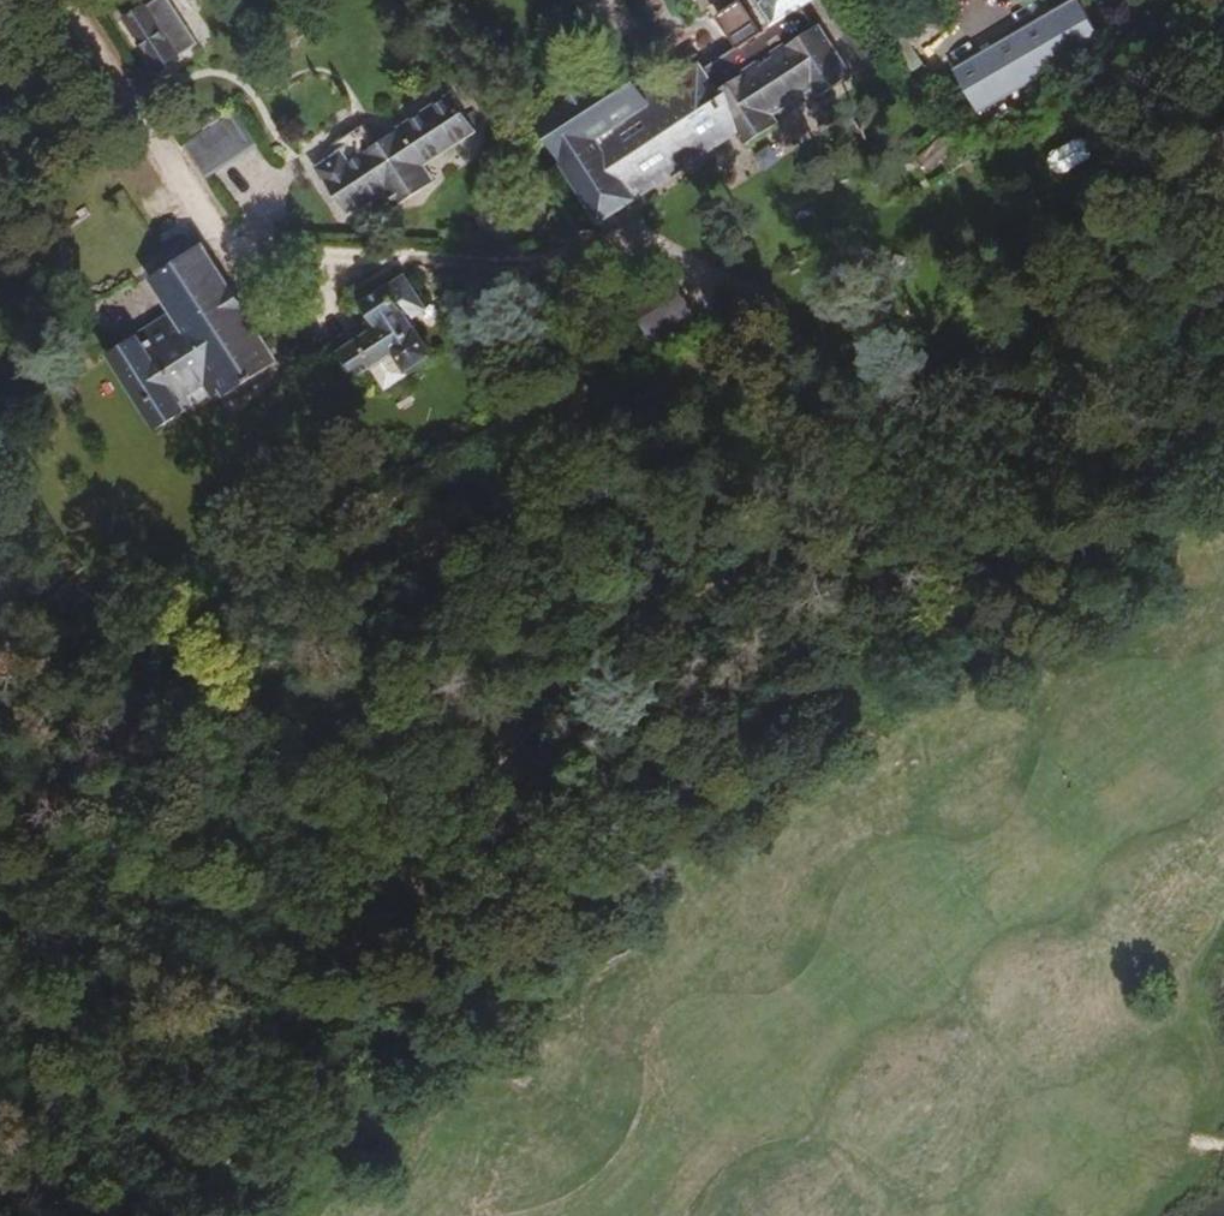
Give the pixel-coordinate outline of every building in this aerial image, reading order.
[(200,41),(173,0),(159,0),(150,6),(147,1),(123,16),(161,73),(184,58),(180,52),(200,41)] [(850,66),(817,18),(814,21),(800,3),(766,29),(756,14),(764,6),(760,0),(700,0),(707,11),(715,9),(738,46),(649,108),(618,62),(536,118),(603,218),(736,126),(748,144),(776,125),(765,107),(810,75),(820,89),(850,66)] [(1107,26),(1084,0),(1057,0),(953,62),(982,105),(1107,26)] [(424,163),(477,126),(453,90),(377,143),(365,125),(335,143),(342,153),(318,169),(351,215),(390,188),(404,203),(437,180),(424,163)] [(256,143),(236,114),(187,144),(209,176),(256,143)] [(1055,154),(1065,173),(1100,155),(1090,136),(1055,154)] [(227,394),(278,361),(247,314),(251,312),(235,289),(232,291),(204,248),(204,247),(155,279),(175,308),(108,351),(159,430),(210,395),(212,399),(224,392),(227,394)] [(428,308),(405,272),(353,307),(371,332),(342,352),(361,378),(400,351),(412,370),(435,353),(413,319),(428,308)]
